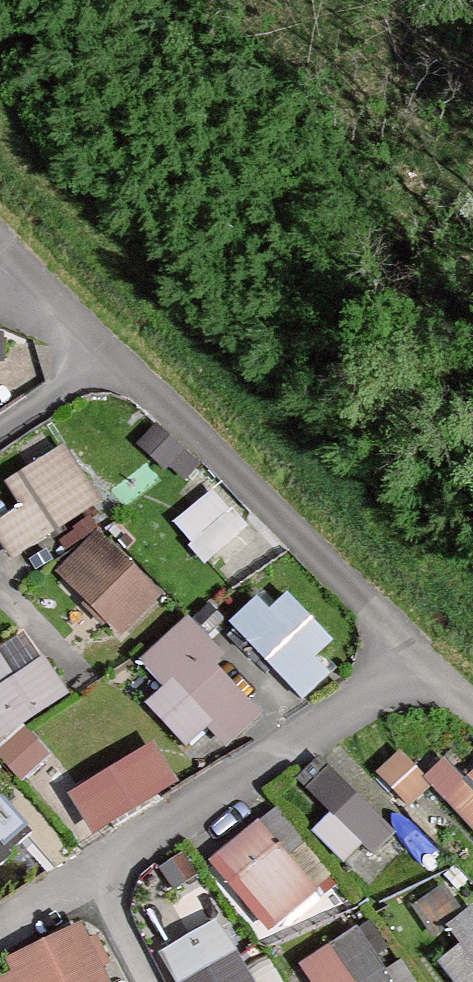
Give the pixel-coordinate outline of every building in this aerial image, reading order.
[(65,446),(6,483),(18,503),(0,515),(0,544),(13,564),(103,507),(65,446)] [(207,484),(165,519),(202,564),(244,529),(207,484)] [(157,594),(94,534),(51,578),(114,638),(157,594)] [(261,602),(231,632),(303,704),(331,676),(317,662),(335,644),(287,595),(270,612),(261,602)] [(266,710),(184,621),(143,657),(166,682),(145,701),(205,766),(266,710)] [(0,647),(0,736),(64,693),(23,631),(0,647)] [(178,786),(150,742),(68,793),(95,837),(178,786)] [(397,751),(373,774),(406,808),(428,787),(472,833),(472,764),(461,776),(440,754),(419,774),(397,751)] [(397,829),(325,762),(296,794),(367,860),(397,829)] [(0,803),(0,850),(23,830),(0,803)] [(261,823),(213,863),(271,933),(319,894),(261,823)] [(162,944),(215,905),(191,872),(138,911),(162,944)] [(469,907),(422,945),(453,981),(472,981),(472,913),(469,907)] [(74,929),(0,966),(0,981),(101,981),(74,929)] [(302,972),(309,981),(391,981),(357,934),(302,972)] [(172,981),(246,981),(227,950),(172,981)]
